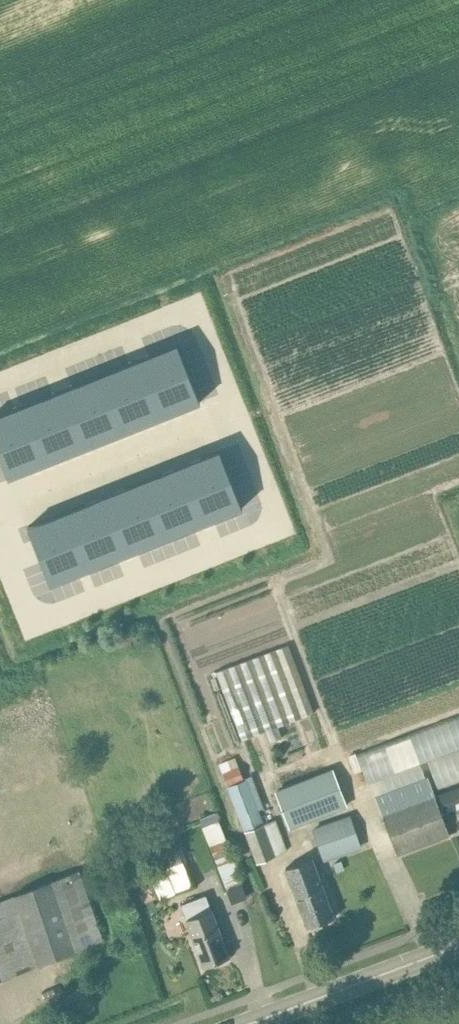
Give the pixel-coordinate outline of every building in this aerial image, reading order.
[(176,346),(137,361),(160,418),(199,403),(176,346)] [(137,361),(99,377),(122,434),(160,418),(137,361)] [(99,377),(61,392),(83,449),(122,434),(99,377)] [(61,392),(22,407),(45,464),(83,449),(61,392)] [(0,416),(0,464),(6,479),(45,464),(22,407),(0,416)] [(217,448),(178,463),(200,520),(239,505),(217,448)] [(178,463),(139,478),(162,535),(200,520),(178,463)] [(139,478),(101,493),(124,550),(162,535),(139,478)] [(101,493),(63,508),(85,565),(124,550),(101,493)] [(63,508),(24,524),(46,581),(85,565),(63,508)] [(288,644),(216,671),(241,739),(265,730),(269,741),(282,736),(278,726),(314,712),(288,644)] [(358,748),(375,804),(458,779),(458,718),(358,748)] [(234,757),(220,763),(257,862),(287,851),(275,819),(264,823),(260,811),(264,809),(252,776),(242,779),(234,757)] [(291,827),(346,806),(331,767),(276,788),(291,827)] [(382,814),(397,854),(450,834),(435,794),(382,814)] [(350,815),(313,828),(324,860),(361,847),(350,815)] [(228,889),(244,883),(219,820),(203,826),(228,889)] [(175,842),(171,832),(149,841),(153,851),(147,854),(158,879),(168,876),(175,892),(197,883),(180,840),(175,842)] [(311,857),(285,867),(308,927),(334,917),(311,857)] [(340,860),(333,863),(337,872),(344,869),(340,860)] [(230,956),(211,909),(206,894),(180,904),(204,966),(230,956)] [(7,934),(25,927),(13,895),(0,900),(0,977),(20,969),(7,934)]
